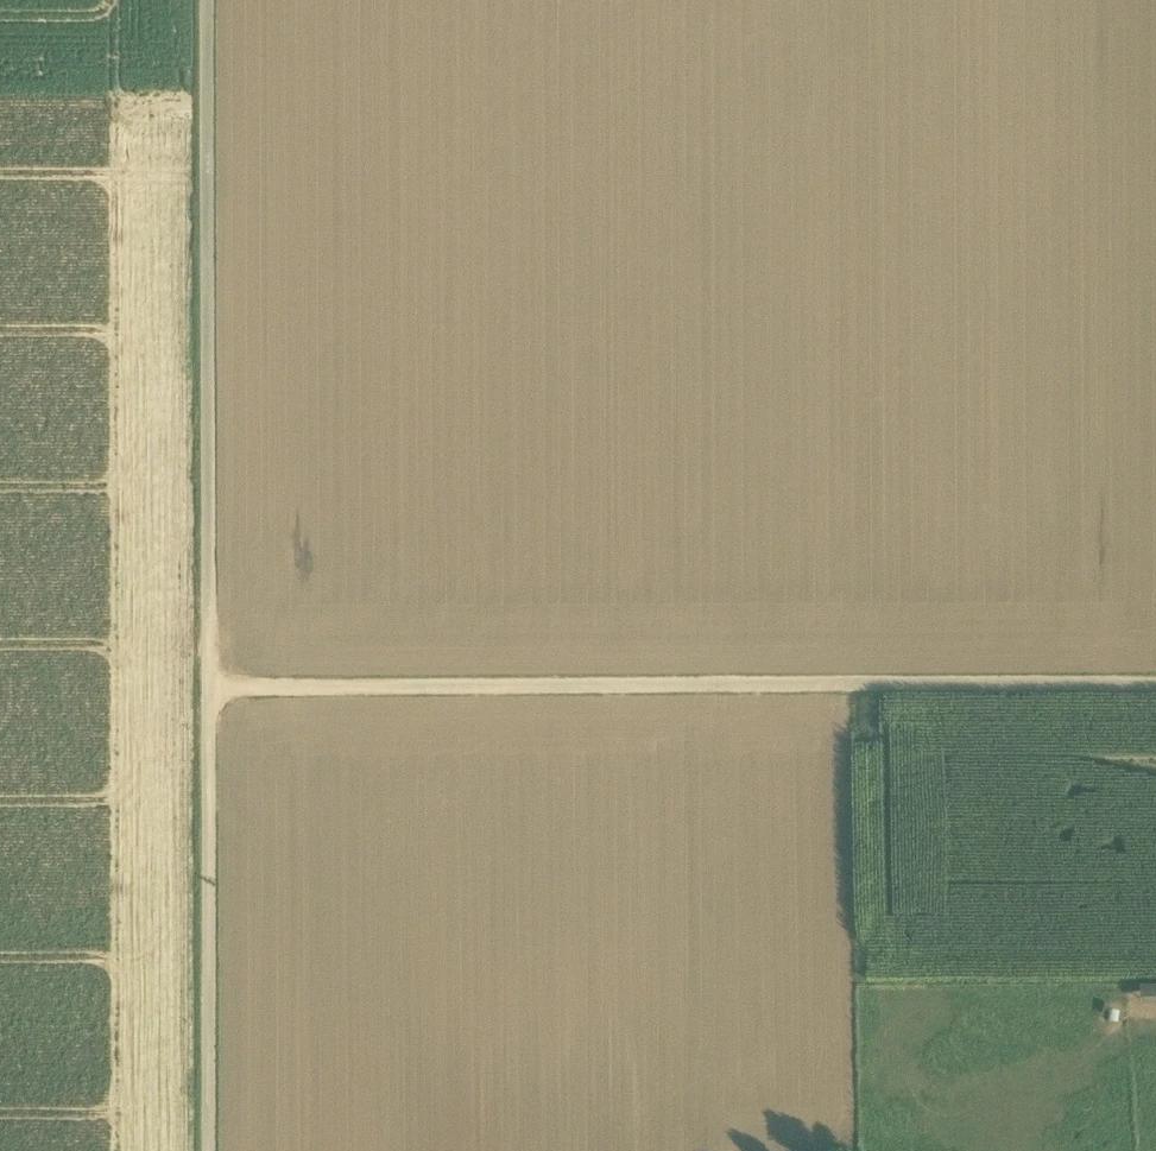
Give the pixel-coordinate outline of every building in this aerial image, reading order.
[(1144,1000),(1155,999),(1155,988),(1143,989),(1144,1000)]
